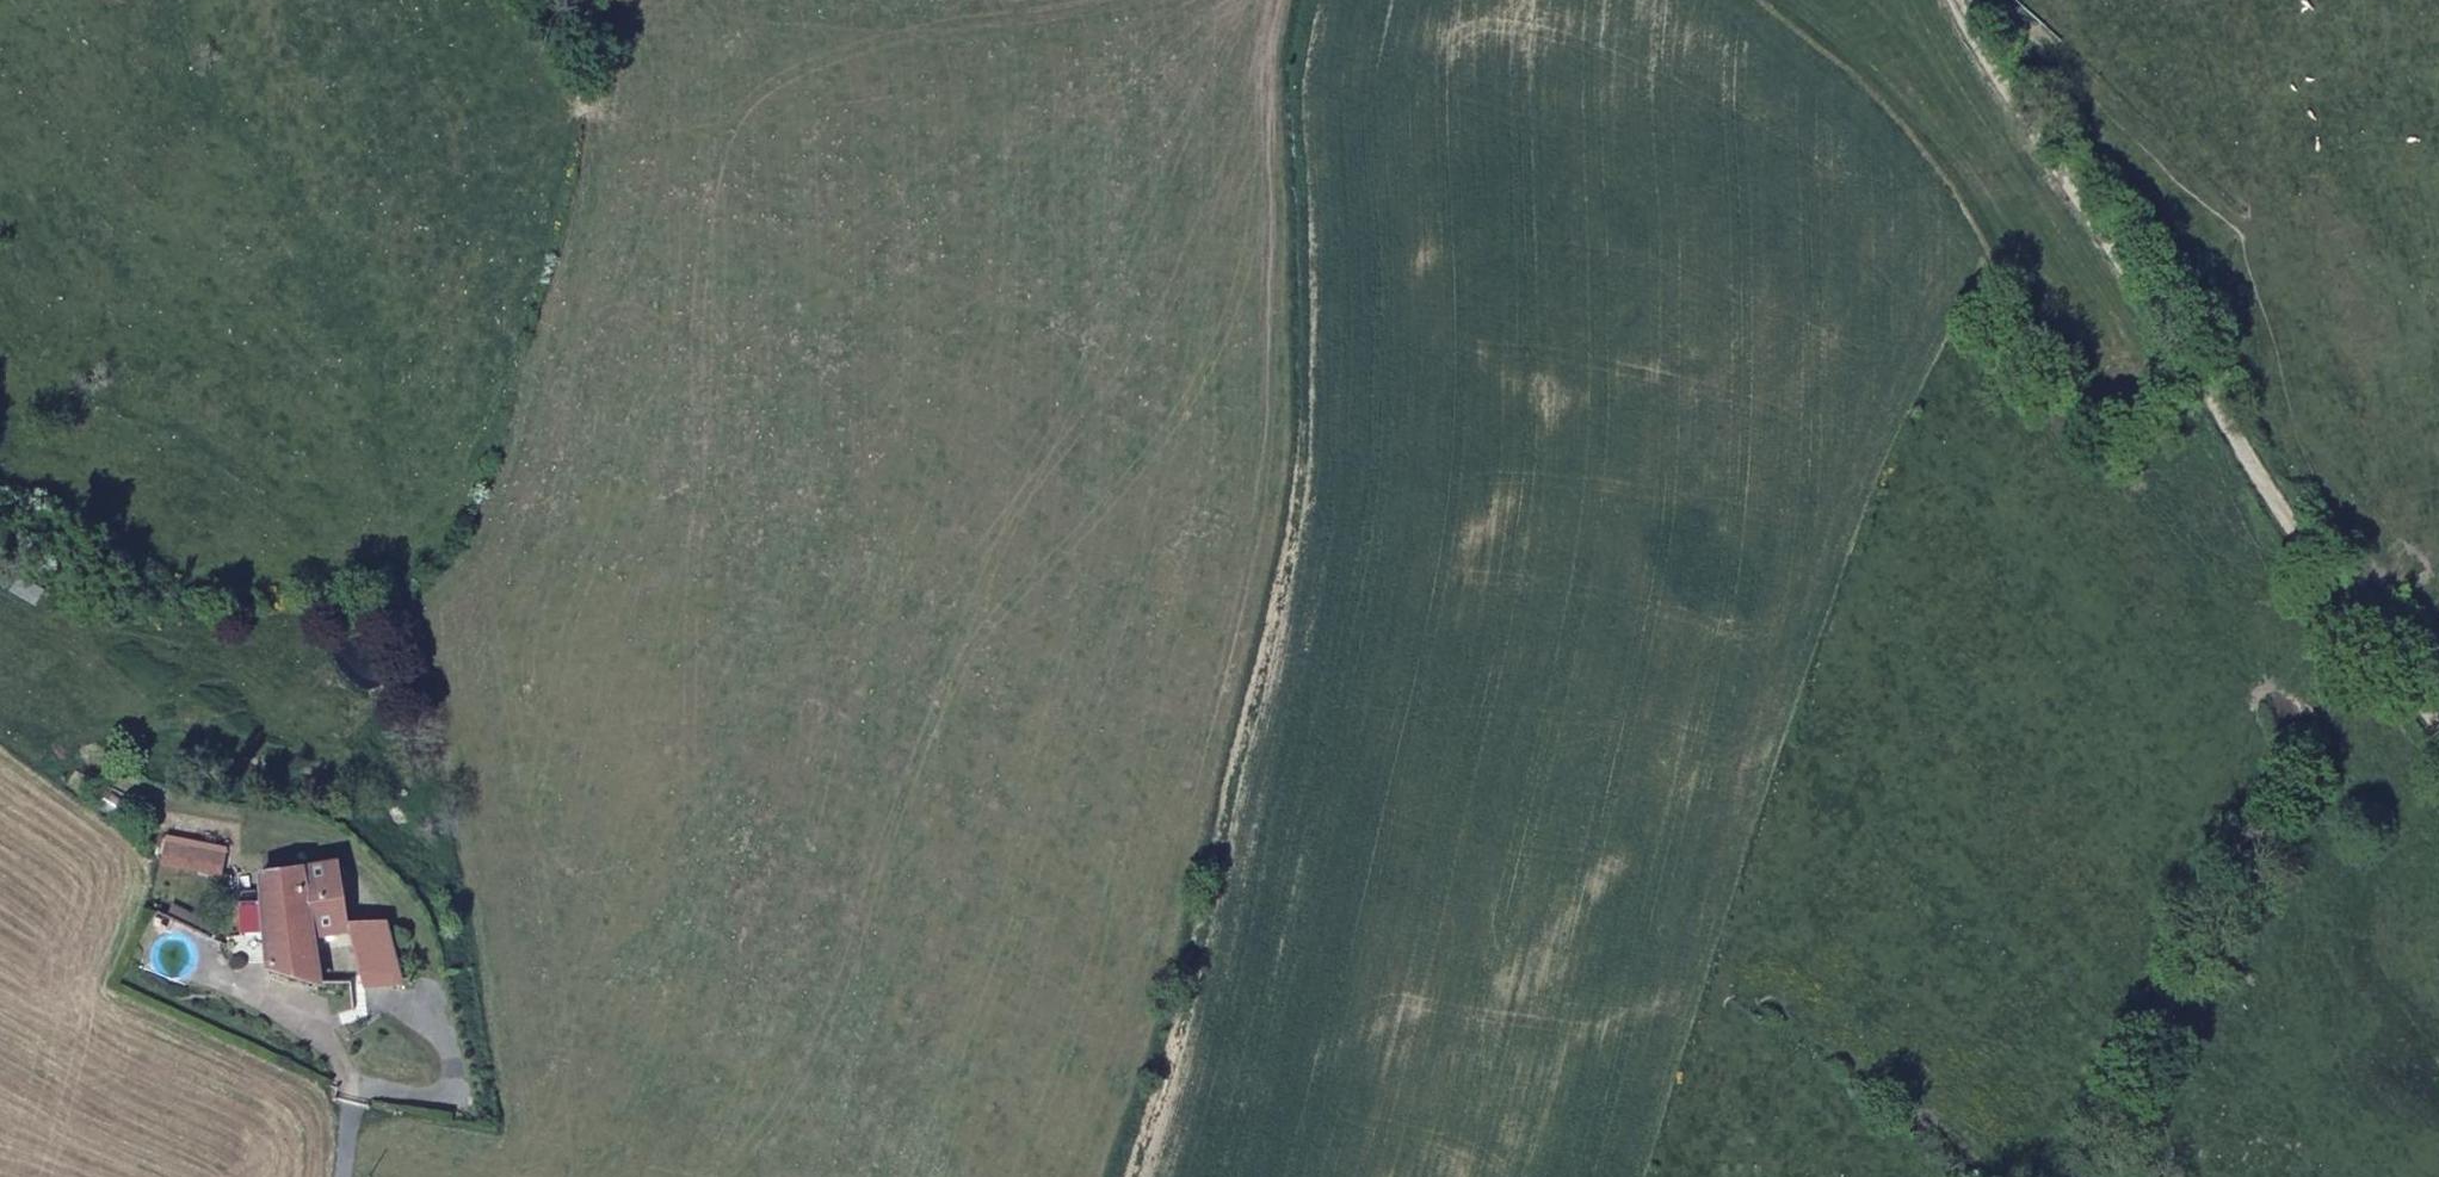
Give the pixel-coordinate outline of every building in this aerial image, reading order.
[(350,917),(340,861),(259,874),(263,911),(238,913),(241,963),(265,974),(317,996),(312,928),(351,922),(350,917)] [(404,977),(390,909),(350,917),(351,922),(364,984),(404,977)]
